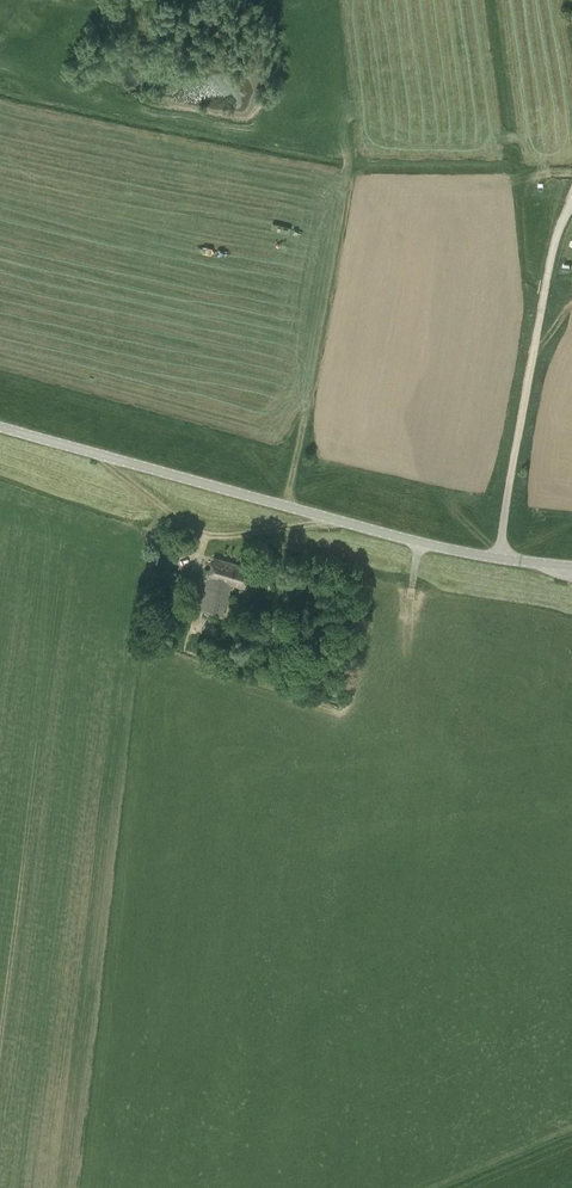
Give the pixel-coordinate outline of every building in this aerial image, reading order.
[(542,114),(534,120),(540,128),(548,122),(542,114)] [(248,567),(213,558),(200,608),(222,613),(229,584),(243,587),(248,567)]
